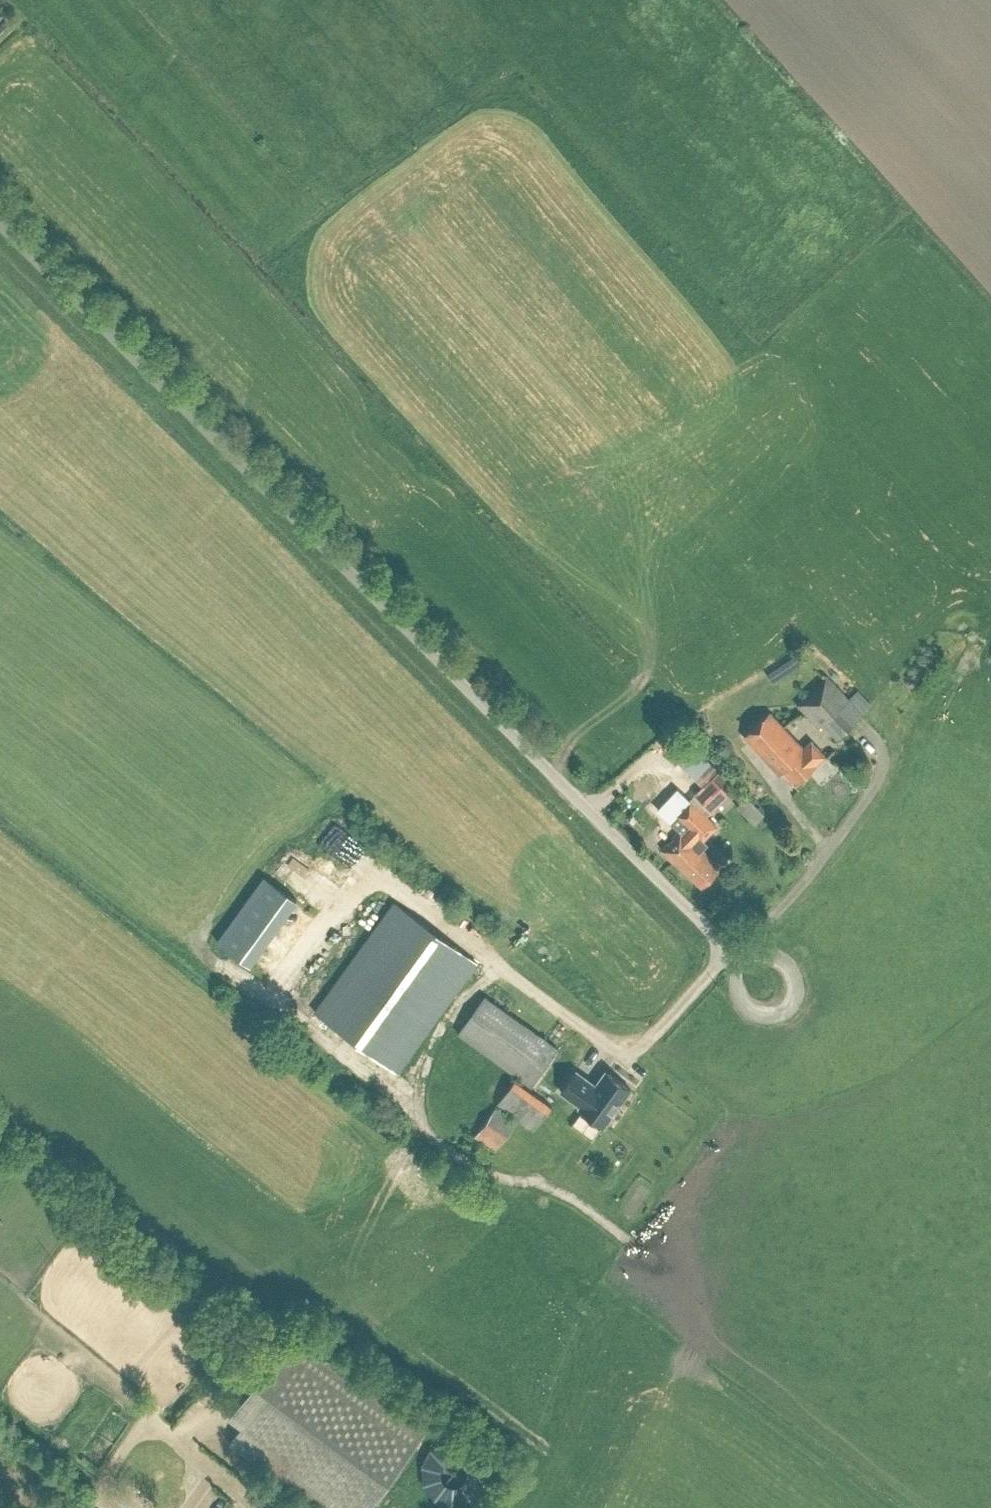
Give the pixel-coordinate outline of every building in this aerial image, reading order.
[(849,696),(826,673),(796,703),(818,726),(823,721),(838,736),(871,703),(857,688),(849,696)] [(781,769),(794,782),(814,763),(824,753),(810,739),(802,746),(768,711),(743,735),(778,772),(781,769)] [(719,768),(694,790),(711,810),(735,785),(719,768)] [(700,885),(718,865),(693,841),(698,836),(701,839),(715,824),(688,799),(669,819),(679,828),(660,848),(700,885)] [(332,855),(350,864),(356,852),(338,843),(332,855)] [(265,874),(218,939),(250,962),(297,897),(265,874)] [(313,1008),(397,1069),(476,961),(393,900),(313,1008)] [(555,1047),(483,995),(458,1030),(530,1082),(555,1047)] [(587,1077),(572,1098),(579,1104),(578,1106),(604,1124),(631,1087),(605,1069),(595,1083),(587,1077)] [(513,1077),(494,1104),(532,1130),(551,1103),(513,1077)] [(494,1105),(474,1133),(495,1147),(515,1120),(494,1105)] [(229,1440),(319,1507),(366,1507),(426,1427),(305,1337),(229,1440)]
